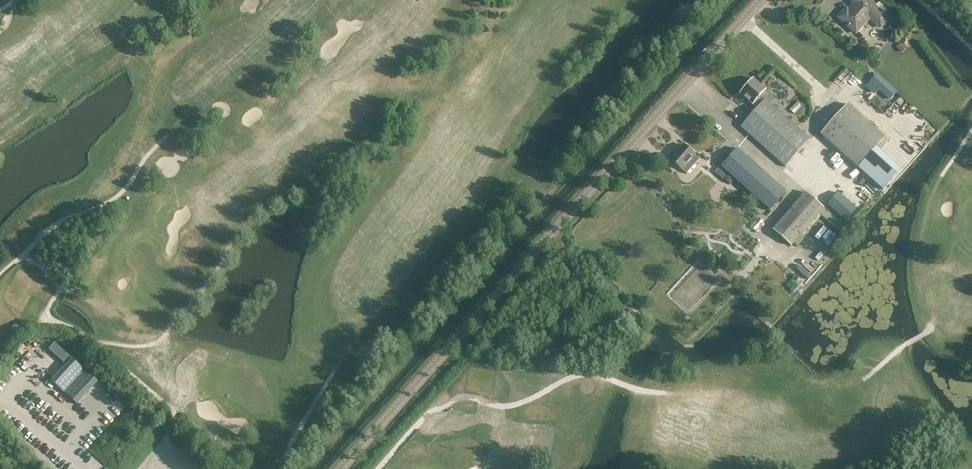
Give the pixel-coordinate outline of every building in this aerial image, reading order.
[(837,18),(856,35),(870,20),(881,29),(890,19),(869,0),(852,0),(850,2),(853,5),(849,9),(846,7),(837,18)] [(890,27),(898,32),(904,23),(896,18),(890,27)] [(905,42),(897,44),(899,51),(907,49),(905,42)] [(876,98),(884,89),(869,76),(861,85),(876,98)] [(810,139),(770,104),(775,98),(766,90),(753,79),(740,94),(757,109),(741,127),(786,167),(810,139)] [(794,114),(802,106),(798,102),(790,110),(794,114)] [(858,168),(885,138),(847,104),(821,134),(858,168)] [(682,170),(695,155),(683,145),(670,159),(682,170)] [(718,172),(723,176),(732,184),(736,180),(750,193),(747,196),(766,213),(769,209),(770,210),(786,192),(738,149),(722,167),(722,168),(718,172)] [(899,173),(874,150),(858,168),(882,190),(883,190),(899,173)] [(824,208),(823,208),(806,192),(773,230),(791,246),(824,208)] [(856,209),(838,193),(827,205),(845,221),(856,209)] [(97,382),(84,370),(54,343),(48,349),(66,365),(51,381),(63,392),(76,405),(97,382)]
